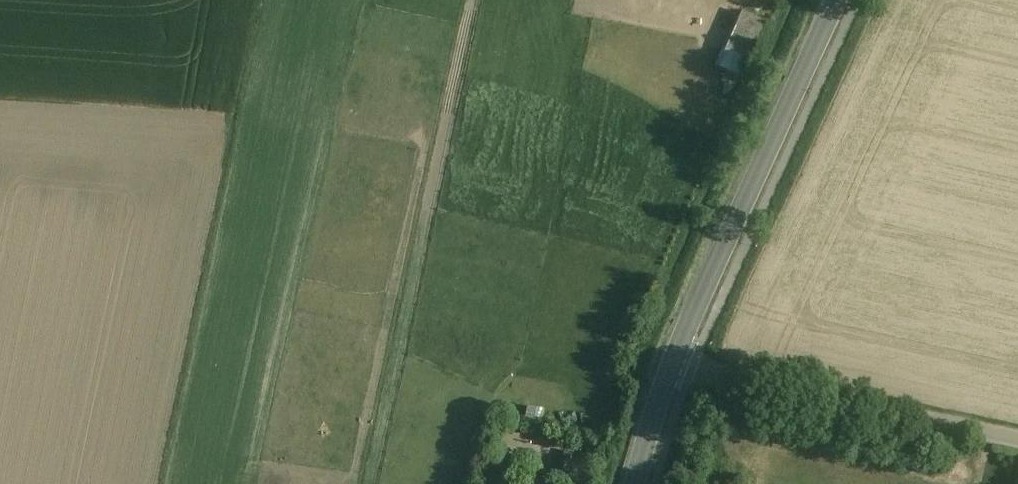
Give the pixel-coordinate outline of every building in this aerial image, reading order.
[(746,75),(772,19),(747,7),(721,64),(746,75)]
